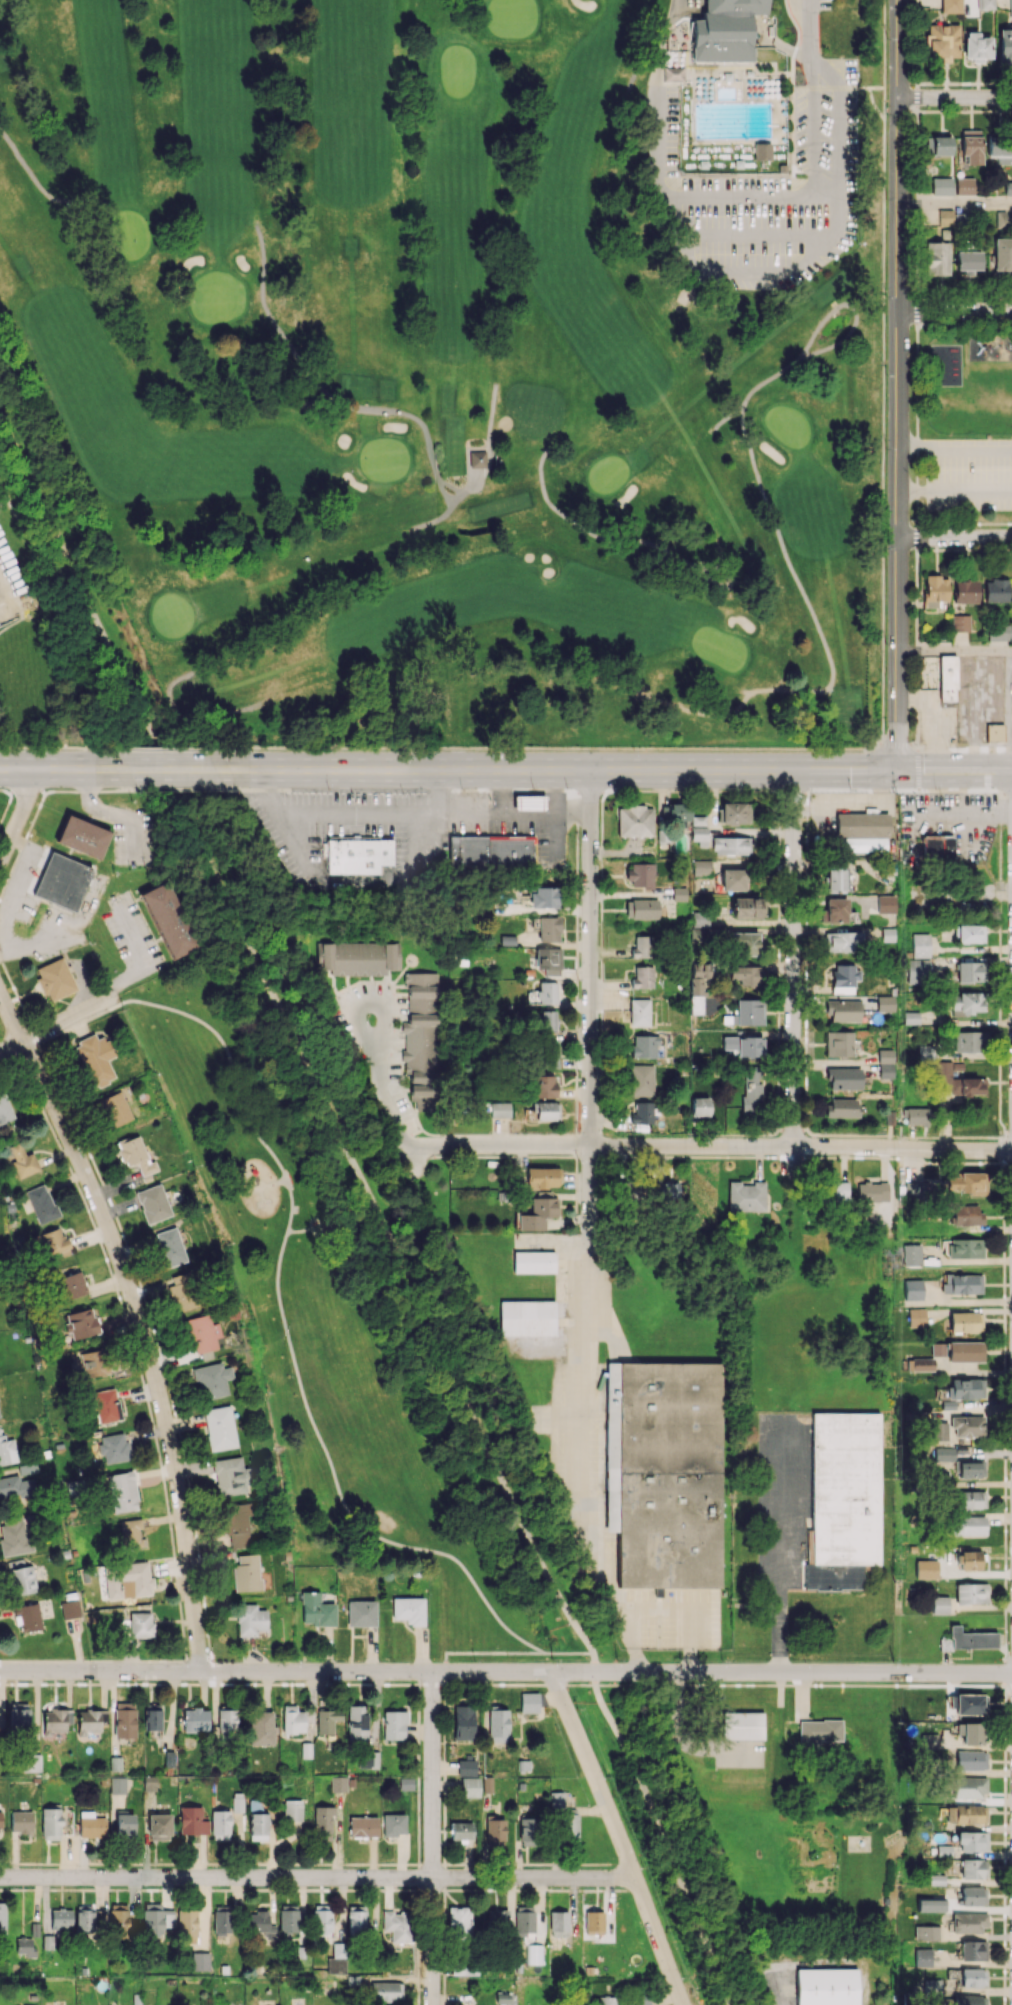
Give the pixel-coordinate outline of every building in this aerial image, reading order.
[(692,62),(752,62),(752,16),(767,16),(767,0),(702,0),(702,18),(692,18),(692,62)] [(961,0),(941,0),(941,12),(961,13),(961,0)] [(977,8),(994,9),(994,0),(977,0),(977,8)] [(958,25),(927,25),(927,57),(941,56),(941,59),(959,59),(958,25)] [(1011,63),(1011,26),(999,27),(999,63),(1011,63)] [(991,37),(979,38),(979,32),(964,32),(965,58),(991,58),(991,37)] [(981,164),(981,130),(961,130),(961,155),(965,155),(965,165),(981,164)] [(997,163),(1011,163),(1010,135),(987,136),(988,157),(997,157),(997,163)] [(925,155),(952,155),(951,136),(925,137),(925,155)] [(754,144),(771,143),(771,160),(754,160),(754,144)] [(778,164),(778,174),(786,174),(786,164),(778,164)] [(974,195),(975,178),(956,177),(955,194),(974,195)] [(952,195),(952,178),(932,178),(932,195),(952,195)] [(938,225),(953,225),(953,210),(939,210),(938,225)] [(994,238),(994,271),(1011,271),(1011,238),(994,238)] [(949,275),(950,242),(926,242),(926,275),(949,275)] [(981,249),(956,248),(956,269),(981,270),(981,249)] [(470,452),(471,469),(487,469),(486,452),(470,452)] [(948,601),(947,576),(924,576),(924,608),(937,607),(937,601),(948,601)] [(985,602),(1008,602),(1007,579),(984,580),(985,602)] [(978,581),(953,580),(953,603),(977,603),(978,581)] [(951,615),(951,631),(969,632),(970,615),(951,615)] [(939,701),(956,701),(955,656),(939,656),(939,701)] [(1002,724),(986,724),(986,741),(1002,741),(1002,724)] [(513,795),(514,812),(545,812),(545,794),(513,795)] [(721,802),(720,824),(750,825),(750,803),(721,802)] [(689,804),(668,803),(668,820),(689,820),(689,804)] [(652,837),(653,806),(617,805),(617,836),(652,837)] [(888,813),(835,813),(836,837),(842,837),(843,850),(850,850),(850,837),(888,837),(888,813)] [(56,843),(99,858),(109,831),(66,815),(56,843)] [(705,826),(705,816),(691,816),(691,826),(705,826)] [(706,827),(690,827),(691,841),(698,841),(698,847),(707,846),(706,827)] [(953,835),(922,835),(922,858),(952,859),(953,835)] [(448,836),(533,836),(533,867),(448,867),(448,836)] [(712,855),(750,854),(749,837),(712,837),(712,855)] [(325,838),(325,874),(377,874),(377,864),(392,864),(392,838),(325,838)] [(92,869),(50,852),(32,895),(75,912),(92,869)] [(692,875),(711,875),(710,860),(692,860),(692,875)] [(653,887),(653,864),(627,865),(627,887),(653,887)] [(849,867),(827,867),(826,892),(849,892),(849,867)] [(721,891),(745,890),(745,869),(721,869),(721,891)] [(141,893),(171,959),(196,948),(166,882),(141,893)] [(558,887),(531,887),(530,910),(557,911),(558,887)] [(896,895),(876,895),(876,913),(896,913),(896,895)] [(733,918),(765,918),(765,897),(732,898),(733,918)] [(847,898),(825,898),(825,922),(846,923),(847,898)] [(658,918),(658,899),(625,900),(626,919),(658,918)] [(692,911),(692,926),(708,926),(707,910),(692,911)] [(957,942),(984,943),(984,925),(957,924),(957,942)] [(861,931),(824,932),(825,952),(861,951),(861,931)] [(758,933),(730,932),(730,954),(758,955),(758,933)] [(912,958),(930,957),(929,933),(912,934),(912,958)] [(632,957),(655,958),(655,936),(633,935),(632,957)] [(400,970),(400,943),(318,943),(318,969),(331,969),(331,976),(387,976),(387,970),(400,970)] [(560,976),(559,948),(535,949),(536,968),(544,968),(545,977),(560,976)] [(36,967),(39,977),(36,979),(42,995),(48,993),(51,1000),(75,991),(63,957),(36,967)] [(907,983),(929,984),(929,960),(908,959),(907,983)] [(985,961),(957,962),(957,983),(985,982),(985,961)] [(832,992),(854,993),(854,981),(856,981),(857,965),(833,964),(832,992)] [(653,965),(635,966),(635,977),(631,977),(631,988),(654,988),(653,965)] [(689,1014),(705,1014),(705,965),(692,965),(692,973),(697,973),(697,978),(689,978),(689,1014)] [(728,983),(761,984),(762,966),(729,965),(728,983)] [(438,973),(407,972),(406,1012),(408,1012),(408,1022),(401,1022),(401,1032),(404,1033),(403,1074),(410,1074),(409,1100),(416,1101),(415,1109),(433,1110),(436,1025),(438,973)] [(558,1004),(557,982),(539,982),(539,991),(527,991),(527,1004),(558,1004)] [(983,992),(951,993),(952,1014),(984,1013),(983,992)] [(877,1012),(893,1012),(893,996),(877,996),(877,1012)] [(650,999),(630,999),(630,1026),(650,1026),(650,999)] [(763,1025),(764,999),(737,999),(736,1024),(763,1025)] [(860,1001),(827,1000),(827,1021),(859,1022),(860,1001)] [(555,1010),(539,1011),(540,1031),(556,1031),(555,1010)] [(918,1024),(918,1012),(904,1011),(904,1024),(918,1024)] [(826,1056),(853,1056),(852,1031),(825,1032),(826,1056)] [(986,1052),(986,1032),(955,1031),(954,1051),(986,1052)] [(632,1058),(658,1058),(658,1035),(633,1035),(632,1058)] [(114,1079),(107,1059),(114,1056),(106,1036),(95,1040),(94,1036),(74,1043),(91,1088),(114,1079)] [(723,1036),(722,1051),(736,1052),(736,1056),(763,1057),(763,1037),(723,1036)] [(918,1060),(932,1059),(932,1044),(918,1045),(918,1060)] [(558,1068),(559,1045),(540,1045),(540,1068),(558,1068)] [(892,1050),(878,1049),(878,1078),(892,1078),(892,1050)] [(986,1078),(951,1077),(951,1061),(936,1061),(935,1090),(960,1090),(960,1095),(986,1095),(986,1078)] [(629,1096),(653,1096),(653,1065),(630,1065),(629,1096)] [(744,1115),(764,1114),(762,1066),(742,1067),(744,1115)] [(860,1089),(860,1068),(827,1068),(827,1089),(860,1089)] [(556,1098),(556,1076),(534,1076),(534,1098),(556,1098)] [(113,1127),(132,1119),(120,1090),(94,1101),(100,1115),(107,1111),(113,1127)] [(4,1091),(0,1092),(0,1122),(13,1117),(4,1091)] [(691,1116),(709,1116),(709,1098),(690,1098),(691,1116)] [(857,1117),(857,1099),(827,1098),(826,1117),(857,1117)] [(534,1120),(559,1120),(559,1101),(534,1102),(534,1120)] [(653,1124),(653,1102),(634,1101),(634,1123),(653,1124)] [(906,1123),(927,1124),(927,1108),(906,1108),(906,1123)] [(158,1170),(154,1160),(149,1162),(138,1134),(116,1142),(125,1166),(136,1162),(141,1177),(158,1170)] [(32,1152),(25,1155),(20,1142),(8,1147),(19,1178),(39,1171),(32,1152)] [(526,1188),(559,1188),(559,1168),(527,1168),(526,1188)] [(946,1193),(986,1192),(986,1172),(958,1173),(958,1176),(945,1176),(946,1193)] [(644,1183),(620,1181),(619,1199),(643,1200),(644,1183)] [(727,1210),(764,1211),(765,1183),(739,1183),(739,1181),(728,1181),(727,1210)] [(847,1181),(827,1182),(828,1204),(848,1203),(847,1181)] [(656,1182),(656,1198),(678,1199),(679,1183),(656,1182)] [(887,1201),(887,1182),(857,1183),(857,1202),(887,1201)] [(135,1192),(147,1224),(171,1215),(159,1183),(135,1192)] [(56,1218),(46,1184),(26,1190),(36,1224),(56,1218)] [(557,1198),(531,1197),(531,1211),(518,1211),(518,1230),(544,1230),(545,1217),(557,1217),(557,1198)] [(981,1224),(981,1205),(952,1205),(952,1225),(981,1224)] [(71,1254),(61,1226),(40,1234),(48,1256),(60,1251),(62,1257),(71,1254)] [(152,1234),(163,1268),(186,1261),(175,1226),(152,1234)] [(983,1239),(948,1239),(949,1258),(983,1257),(983,1239)] [(904,1265),(921,1265),(921,1244),(904,1244),(904,1265)] [(513,1273),(555,1273),(555,1251),(513,1251),(513,1273)] [(62,1276),(67,1299),(86,1294),(81,1271),(62,1276)] [(168,1286),(173,1312),(195,1308),(189,1272),(171,1276),(173,1285),(168,1286)] [(982,1294),(982,1275),(942,1274),(942,1293),(982,1294)] [(922,1279),(904,1279),(904,1300),(923,1300),(922,1279)] [(555,1300),(499,1301),(500,1336),(555,1335),(555,1300)] [(66,1314),(68,1322),(64,1323),(67,1333),(70,1332),(73,1340),(98,1333),(91,1307),(66,1314)] [(909,1327),(925,1327),(925,1308),(908,1308),(909,1327)] [(950,1332),(982,1331),(982,1312),(949,1312),(950,1332)] [(183,1320),(193,1355),(218,1348),(215,1338),(222,1336),(218,1322),(211,1324),(208,1314),(183,1320)] [(984,1362),(983,1341),(948,1341),(948,1362),(984,1362)] [(932,1356),(945,1356),(945,1343),(932,1343),(932,1356)] [(83,1377),(108,1375),(105,1349),(80,1352),(83,1377)] [(933,1370),(933,1358),(905,1358),(905,1370),(933,1370)] [(193,1368),(201,1401),(228,1394),(224,1380),(232,1378),(230,1366),(222,1368),(220,1362),(193,1368)] [(606,1531),(618,1531),(617,1587),(719,1588),(721,1363),(607,1362),(606,1531)] [(983,1379),(948,1380),(949,1399),(984,1398),(983,1379)] [(121,1419),(114,1388),(93,1392),(99,1424),(121,1419)] [(203,1409),(209,1451),(236,1448),(231,1406),(203,1409)] [(880,1413),(812,1413),(811,1529),(805,1529),(805,1589),(863,1589),(863,1565),(879,1565),(880,1413)] [(983,1436),(982,1416),(950,1417),(950,1429),(955,1428),(955,1437),(983,1436)] [(947,1422),(930,1422),(930,1441),(947,1440),(947,1422)] [(17,1461),(13,1439),(3,1440),(0,1426),(0,1427),(0,1465),(17,1461)] [(97,1437),(100,1454),(103,1454),(105,1464),(132,1459),(129,1441),(124,1442),(122,1432),(97,1437)] [(934,1448),(934,1461),(954,1461),(954,1448),(934,1448)] [(212,1460),(217,1496),(251,1492),(248,1468),(242,1468),(240,1456),(212,1460)] [(984,1461),(958,1462),(959,1478),(984,1477),(984,1461)] [(113,1513),(138,1510),(133,1471),(108,1475),(113,1513)] [(18,1475),(0,1478),(0,1500),(35,1495),(32,1479),(19,1481),(18,1475)] [(960,1509),(986,1509),(985,1490),(960,1491),(960,1509)] [(230,1549),(249,1546),(246,1515),(250,1515),(248,1503),(221,1506),(224,1536),(229,1535),(230,1549)] [(986,1516),(950,1516),(949,1535),(985,1535),(986,1516)] [(123,1549),(144,1546),(141,1518),(119,1521),(123,1549)] [(957,1569),(980,1570),(981,1553),(958,1552),(957,1569)] [(232,1565),(233,1592),(262,1590),(262,1578),(258,1578),(257,1554),(237,1555),(237,1565),(232,1565)] [(937,1579),(937,1560),(915,1560),(915,1578),(937,1579)] [(108,1600),(153,1594),(151,1578),(149,1578),(147,1561),(112,1566),(113,1572),(104,1573),(108,1600)] [(36,1591),(32,1565),(10,1569),(15,1595),(36,1591)] [(955,1584),(956,1604),(988,1603),(987,1583),(955,1584)] [(319,1592),(302,1592),(302,1623),(312,1623),(312,1626),(335,1626),(335,1603),(319,1603),(319,1592)] [(948,1614),(948,1596),(932,1596),(932,1614),(948,1614)] [(392,1619),(407,1619),(407,1626),(424,1626),(425,1598),(392,1597),(392,1619)] [(80,1616),(76,1599),(59,1602),(63,1619),(80,1616)] [(347,1626),(375,1626),(375,1601),(347,1601),(347,1626)] [(42,1628),(37,1602),(12,1607),(16,1625),(20,1625),(21,1632),(42,1628)] [(266,1610),(256,1610),(256,1604),(237,1604),(237,1636),(256,1636),(256,1631),(266,1630),(266,1610)] [(152,1612),(129,1613),(129,1638),(152,1637),(152,1612)] [(996,1632),(959,1633),(959,1625),(949,1625),(949,1636),(940,1636),(940,1648),(997,1648),(996,1632)] [(520,1713),(538,1713),(538,1693),(521,1693),(520,1713)] [(986,1715),(986,1694),(951,1695),(952,1715),(986,1715)] [(134,1738),(135,1702),(114,1702),(114,1737),(134,1738)] [(28,1704),(9,1703),(8,1728),(27,1728),(28,1704)] [(144,1730),(161,1730),(160,1704),(144,1705),(144,1730)] [(304,1711),(296,1711),(296,1705),(283,1705),(282,1733),(304,1733),(304,1711)] [(365,1705),(348,1706),(349,1742),(366,1742),(365,1705)] [(454,1739),(473,1739),(473,1705),(454,1705),(454,1739)] [(183,1709),(183,1731),(208,1731),(208,1708),(183,1709)] [(72,1709),(42,1710),(43,1733),(66,1733),(65,1724),(72,1724),(72,1709)] [(218,1731),(236,1730),(236,1709),(217,1710),(218,1731)] [(507,1710),(489,1709),(489,1742),(507,1742),(507,1710)] [(106,1710),(77,1710),(77,1733),(100,1733),(100,1724),(106,1724),(106,1710)] [(317,1710),(317,1734),(333,1734),(333,1720),(342,1720),(341,1710),(317,1710)] [(404,1740),(405,1711),(384,1711),(383,1739),(404,1740)] [(273,1712),(249,1712),(250,1746),(273,1746),(273,1712)] [(763,1712),(722,1712),(722,1740),(763,1740),(763,1712)] [(799,1720),(799,1750),(818,1750),(818,1741),(841,1741),(841,1720),(799,1720)] [(962,1745),(983,1745),(983,1723),(956,1723),(956,1735),(962,1735),(962,1745)] [(921,1749),(938,1749),(937,1734),(921,1734),(921,1749)] [(986,1771),(986,1751),(956,1750),(956,1770),(986,1771)] [(378,1769),(379,1752),(359,1752),(359,1768),(378,1769)] [(22,1754),(22,1772),(40,1772),(40,1754),(22,1754)] [(457,1775),(475,1775),(476,1760),(457,1760),(457,1775)] [(126,1778),(110,1777),(110,1794),(125,1794),(126,1778)] [(155,1777),(144,1777),(144,1790),(155,1790),(155,1777)] [(346,1792),(347,1777),(331,1777),(330,1792),(346,1792)] [(479,1778),(460,1778),(460,1797),(478,1797),(479,1778)] [(953,1798),(985,1799),(985,1778),(953,1778),(953,1798)] [(564,1808),(564,1791),(550,1791),(549,1807),(564,1808)] [(302,1800),(284,1800),(283,1821),(301,1821),(302,1800)] [(946,1823),(986,1823),(986,1805),(946,1806),(946,1823)] [(208,1834),(208,1820),(202,1820),(202,1807),(180,1806),(179,1834),(208,1834)] [(332,1807),(314,1806),(314,1840),(332,1840),(332,1807)] [(61,1839),(60,1808),(41,1808),(41,1839),(61,1839)] [(32,1811),(11,1811),(10,1833),(31,1833),(32,1811)] [(79,1837),(105,1837),(105,1817),(93,1817),(93,1811),(79,1811),(79,1837)] [(211,1839),(229,1839),(230,1811),(211,1811),(211,1839)] [(249,1840),(267,1840),(267,1813),(250,1813),(249,1840)] [(578,1840),(578,1813),(563,1813),(562,1840),(578,1840)] [(115,1837),(134,1838),(134,1814),(115,1814),(115,1837)] [(170,1814),(148,1814),(148,1839),(170,1839),(170,1814)] [(405,1814),(383,1814),(383,1836),(405,1836),(405,1814)] [(377,1817),(349,1817),(348,1836),(377,1837),(377,1817)] [(538,1817),(519,1818),(520,1845),(539,1844),(538,1817)] [(485,1844),(504,1845),(504,1819),(486,1819),(485,1844)] [(472,1841),(472,1822),(450,1822),(450,1841),(472,1841)] [(987,1832),(957,1832),(957,1852),(987,1851),(987,1832)] [(951,1845),(936,1845),(937,1856),(951,1856),(951,1845)] [(986,1878),(986,1859),(960,1860),(961,1879),(986,1878)] [(984,1906),(985,1887),(961,1886),(961,1905),(984,1906)] [(917,1911),(944,1912),(945,1897),(917,1896),(917,1911)] [(161,1904),(143,1903),(143,1936),(163,1936),(163,1927),(173,1927),(173,1910),(161,1910),(161,1904)] [(127,1939),(128,1904),(110,1904),(109,1939),(127,1939)] [(331,1934),(330,1905),(312,1905),(313,1934),(331,1934)] [(214,1934),(230,1934),(230,1906),(214,1906),(214,1934)] [(347,1932),(365,1933),(365,1906),(348,1906),(347,1932)] [(515,1934),(534,1934),(533,1906),(515,1906),(515,1934)] [(298,1907),(280,1907),(279,1932),(297,1932),(298,1907)] [(448,1937),(470,1937),(470,1907),(448,1907),(448,1937)] [(75,1931),(93,1931),(93,1908),(75,1908),(75,1931)] [(50,1928),(71,1929),(71,1909),(51,1909),(50,1928)] [(196,1943),(197,1910),(177,1909),(176,1942),(196,1943)] [(509,1910),(487,1909),(487,1924),(494,1924),(494,1931),(508,1932),(509,1910)] [(567,1911),(550,1911),(550,1935),(567,1935),(567,1911)] [(604,1911),(586,1911),(586,1945),(599,1945),(599,1934),(603,1934),(604,1911)] [(268,1925),(268,1912),(247,1912),(247,1932),(267,1932),(267,1939),(275,1939),(275,1925),(268,1925)] [(391,1943),(410,1943),(410,1912),(382,1912),(383,1930),(390,1930),(391,1943)] [(987,1913),(952,1913),(952,1932),(987,1931),(987,1913)] [(914,1940),(939,1940),(939,1926),(915,1925),(914,1940)] [(16,1953),(25,1953),(25,1957),(35,1956),(35,1947),(31,1947),(31,1937),(16,1938),(16,1953)] [(986,1940),(960,1941),(960,1960),(986,1960),(986,1940)] [(331,1958),(327,1957),(326,1969),(344,1969),(345,1943),(332,1942),(331,1958)] [(542,1964),(543,1945),(526,1945),(526,1964),(542,1964)] [(931,1948),(915,1949),(915,1967),(932,1967),(931,1948)] [(191,1970),(208,1971),(209,1952),(192,1952),(191,1970)] [(471,1975),(471,1964),(451,1963),(451,1975),(471,1975)] [(796,1969),(796,2004),(858,2004),(857,1968),(796,1969)] [(960,1987),(985,1986),(985,1969),(960,1969),(960,1987)] [(924,1993),(940,1994),(941,1979),(924,1978),(924,1993)] [(401,2002),(402,1983),(371,1982),(370,2001),(401,2002)] [(515,1994),(495,1993),(495,2004),(510,2004),(515,2004),(515,1994)] [(649,1993),(636,1993),(636,2004),(649,2004),(649,1993)] [(986,1996),(953,1995),(953,2004),(985,2004),(986,1996)] [(616,1997),(599,1996),(599,2004),(616,2004),(616,1997)]
